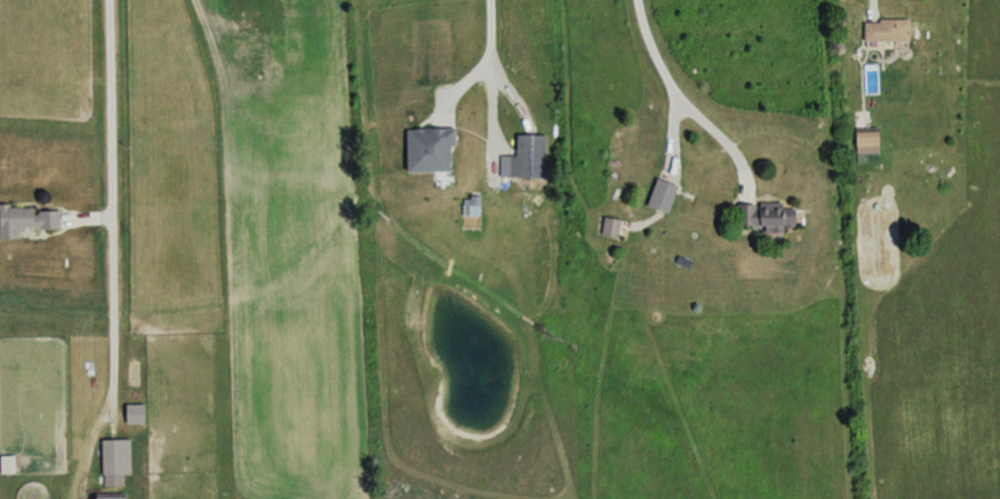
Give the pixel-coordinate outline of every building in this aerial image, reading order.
[(862,20),(862,43),(906,43),(906,20),(862,20)] [(450,129),(404,128),(403,172),(450,173),(450,129)] [(853,133),(853,158),(878,157),(877,132),(853,133)] [(509,178),(543,179),(544,136),(509,135),(509,178)] [(675,187),(655,179),(644,207),(665,214),(675,187)] [(741,205),(740,231),(792,231),(792,206),(741,205)] [(17,229),(56,230),(56,208),(0,207),(0,239),(17,239),(17,229)] [(618,220),(601,218),(599,236),(616,238),(618,220)] [(122,405),(122,424),(143,424),(143,405),(122,405)] [(129,440),(99,440),(99,475),(129,475),(129,440)] [(12,473),(12,456),(0,456),(0,473),(12,473)]
